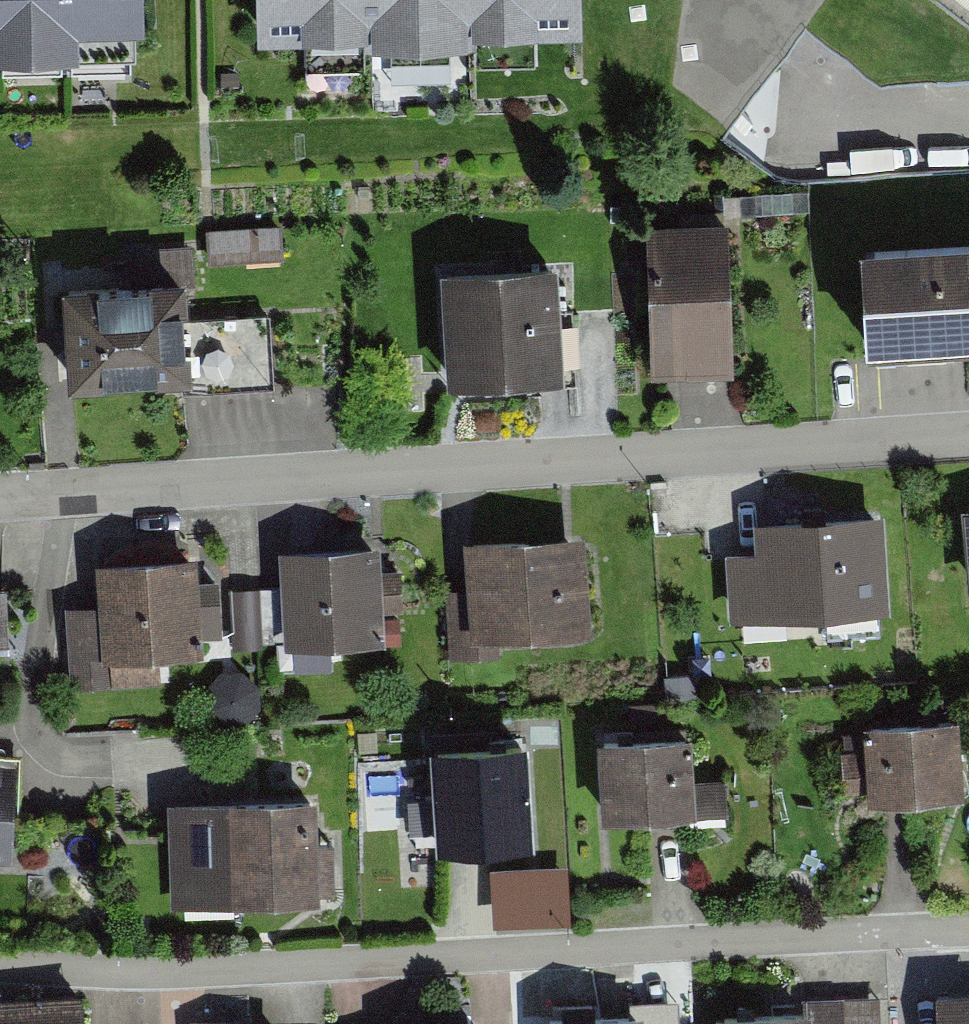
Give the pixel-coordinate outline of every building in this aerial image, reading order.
[(65,68),(64,39),(133,39),(133,0),(0,0),(0,68),(65,68)] [(241,21),(308,21),(308,46),(502,44),(502,16),(570,15),(570,0),(241,0),(241,21)] [(968,14),(968,0),(951,0),(968,14)] [(719,222),(637,230),(646,385),(731,381),(719,222)] [(283,225),(210,229),(212,261),(285,257),(283,225)] [(859,235),(862,286),(865,338),(968,332),(968,228),(859,235)] [(551,269),(447,275),(454,380),(558,374),(557,371),(575,370),(572,310),(554,311),(551,269)] [(186,270),(62,278),(69,380),(182,373),(193,372),(189,316),(186,270)] [(189,316),(193,372),(182,373),(183,390),(274,384),(269,311),(189,316)] [(961,501),(967,589),(968,588),(968,501),(961,501)] [(755,546),(726,548),(730,612),(891,603),(885,508),(753,515),(755,546)] [(583,543),(461,547),(464,659),(507,658),(507,639),(586,636),(583,543)] [(374,551),(288,555),(289,587),(259,589),(261,641),(377,635),(376,605),(402,604),(400,573),(375,574),(374,551)] [(107,613),(68,615),(72,680),(113,678),(111,652),(195,647),(193,616),(216,615),(214,585),(191,586),(190,563),(104,568),(107,613)] [(10,657),(6,586),(0,586),(0,658),(10,657)] [(961,712),(867,716),(870,796),(965,792),(961,712)] [(688,735),(594,740),(598,823),(693,817),(688,735)] [(432,804),(407,806),(410,840),(533,830),(527,746),(428,754),(432,804)] [(0,754),(0,857),(13,857),(16,755),(0,754)] [(318,793),(168,797),(170,904),(320,901),(318,793)] [(574,926),(571,867),(492,871),(496,930),(574,926)] [(74,991),(0,998),(0,1023),(77,1023),(74,991)] [(814,999),(815,1023),(880,1023),(878,996),(814,999)] [(930,999),(931,1023),(968,1023),(968,998),(930,999)] [(711,1013),(711,1023),(808,1023),(808,1011),(711,1013)] [(539,1022),(540,1023),(639,1023),(638,1014),(539,1022)]
